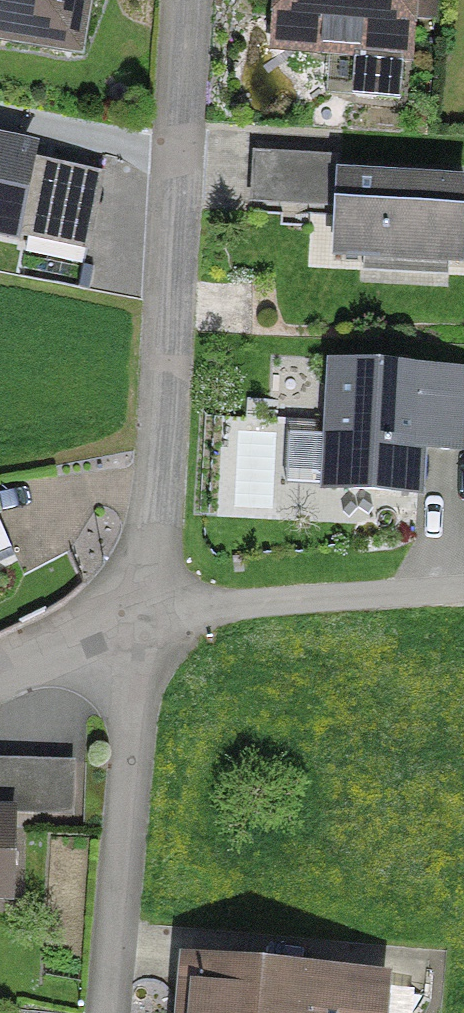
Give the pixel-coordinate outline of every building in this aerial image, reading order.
[(82,0),(0,0),(0,40),(73,52),(82,0)] [(277,26),(317,29),(315,49),(400,56),(405,0),(279,0),(277,26)] [(8,236),(24,155),(0,150),(0,235),(8,236)] [(250,195),(317,199),(319,162),(252,159),(250,195)] [(461,188),(336,181),(332,256),(457,263),(461,188)] [(31,206),(24,240),(83,251),(90,217),(31,206)] [(329,368),(323,490),(414,495),(419,393),(459,395),(460,375),(329,368)] [(11,830),(0,829),(0,900),(2,900),(3,858),(10,858),(11,830)] [(371,999),(309,993),(310,983),(190,973),(187,1012),(370,1012),(371,999)]
